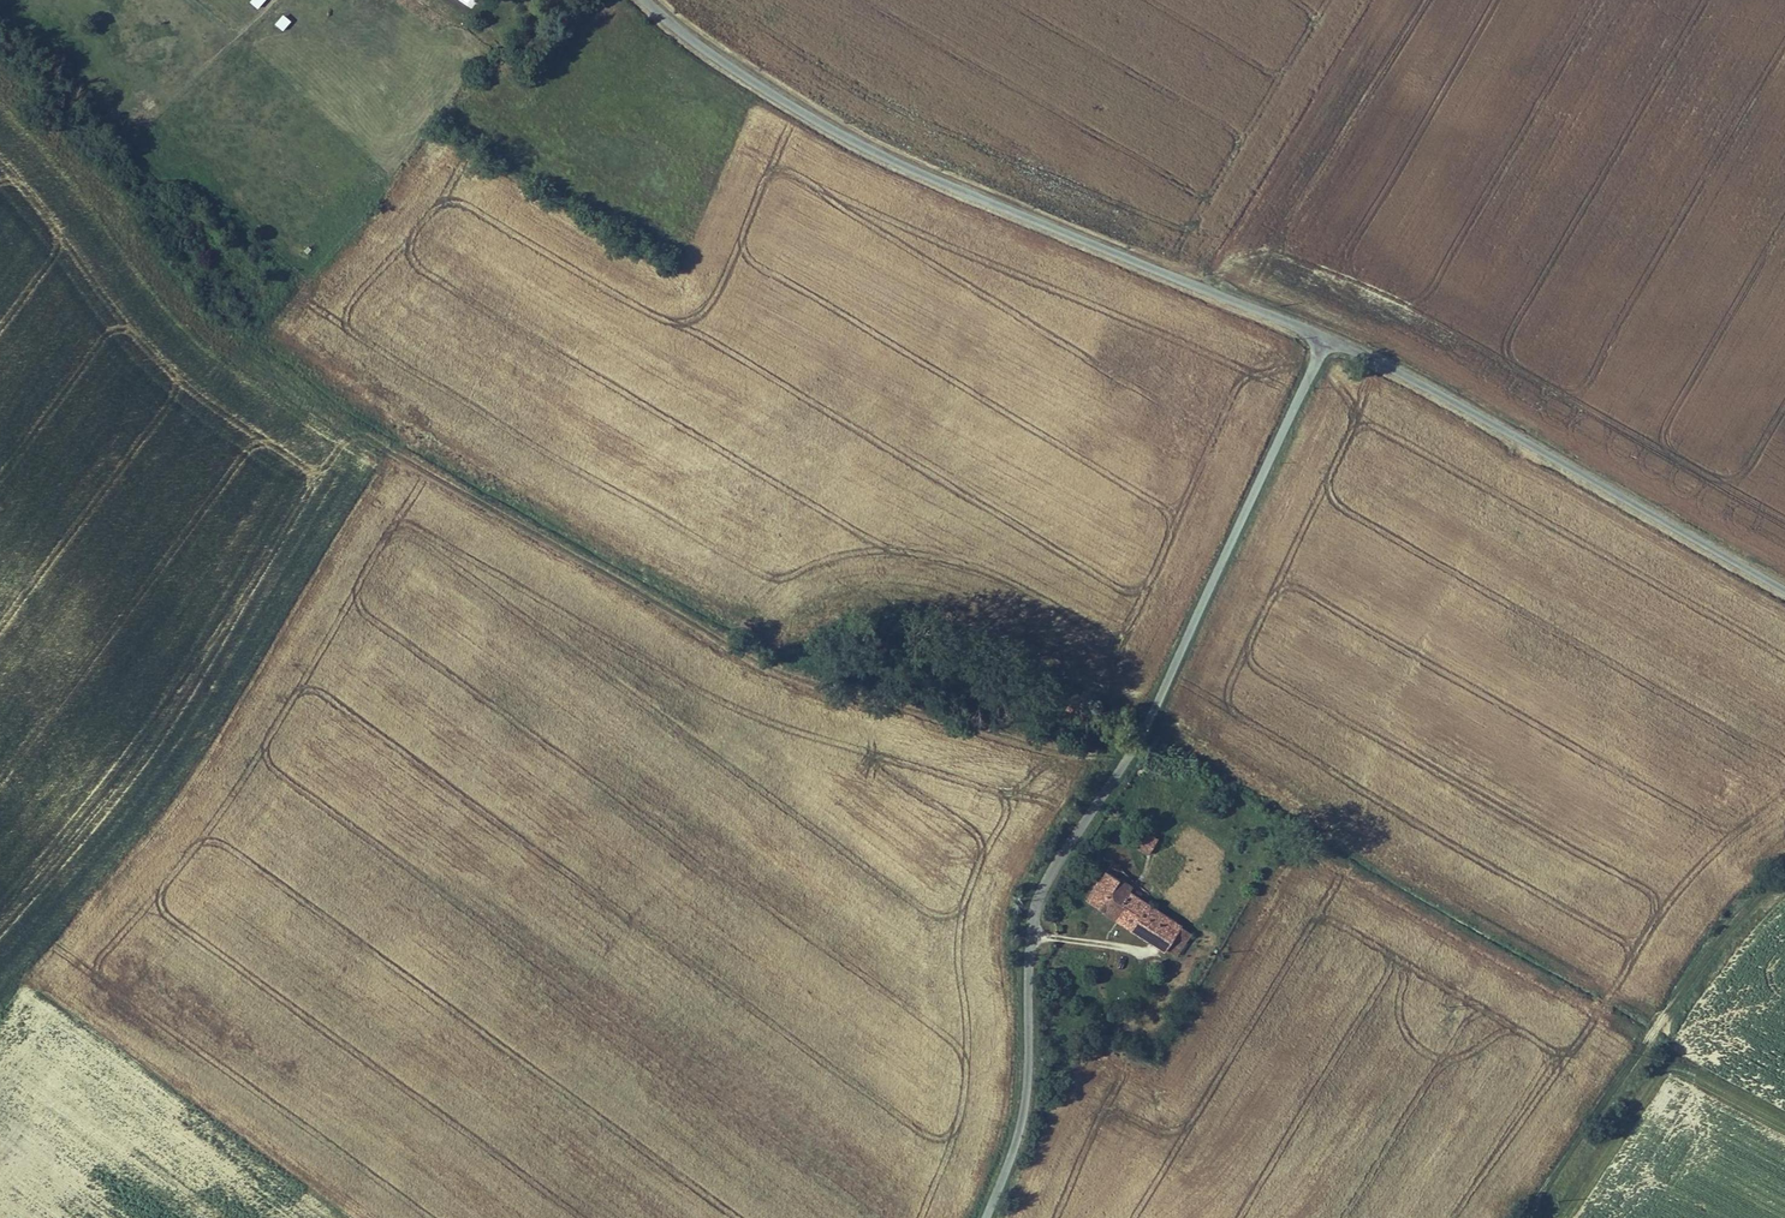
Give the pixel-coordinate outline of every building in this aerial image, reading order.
[(274,23),(284,30),(292,19),(282,12),(274,23)] [(1772,597),(1760,590),(1754,601),(1767,608),(1772,597)] [(1157,837),(1140,827),(1130,842),(1147,852),(1157,837)] [(1086,902),(1155,948),(1169,922),(1125,895),(1128,890),(1104,875),(1086,902)] [(1169,922),(1155,948),(1167,955),(1167,954),(1179,929),(1169,922)] [(1179,929),(1167,954),(1180,962),(1193,938),(1179,929)]
